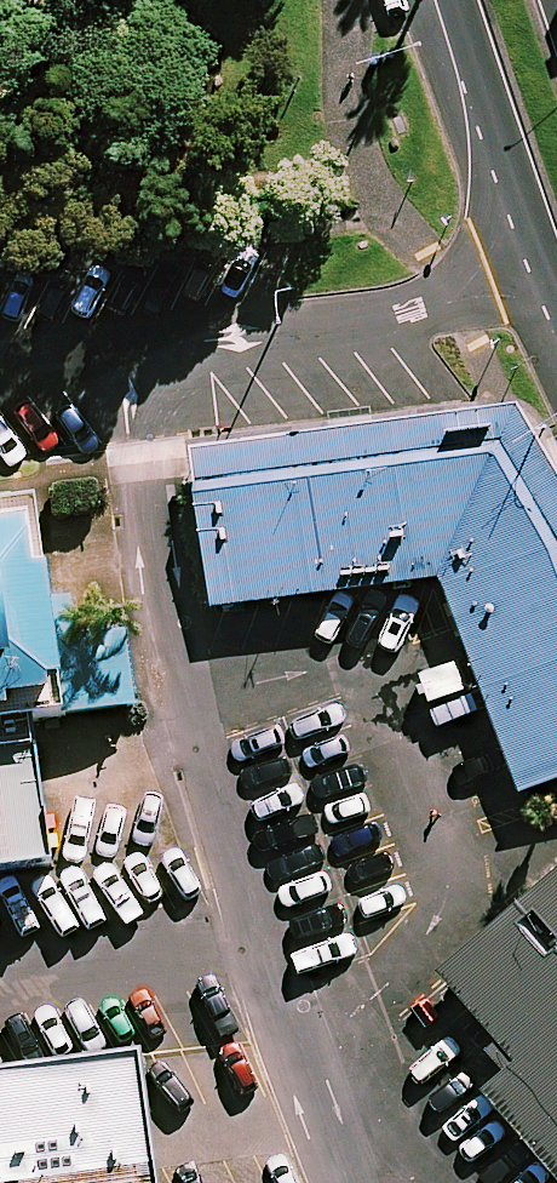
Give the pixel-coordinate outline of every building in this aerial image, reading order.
[(214,488),(520,449),(556,516),(556,446),(536,411),(209,453),(214,488)] [(214,488),(228,611),(437,584),(450,583),(468,629),(538,796),(556,791),(556,516),(520,449),(214,488)] [(29,517),(0,521),(0,694),(53,686),(29,517)] [(0,713),(0,852),(56,844),(37,708),(0,713)] [(447,979),(523,1068),(556,1108),(556,886),(447,979)] [(137,1041),(0,1061),(0,1182),(158,1182),(137,1041)]
